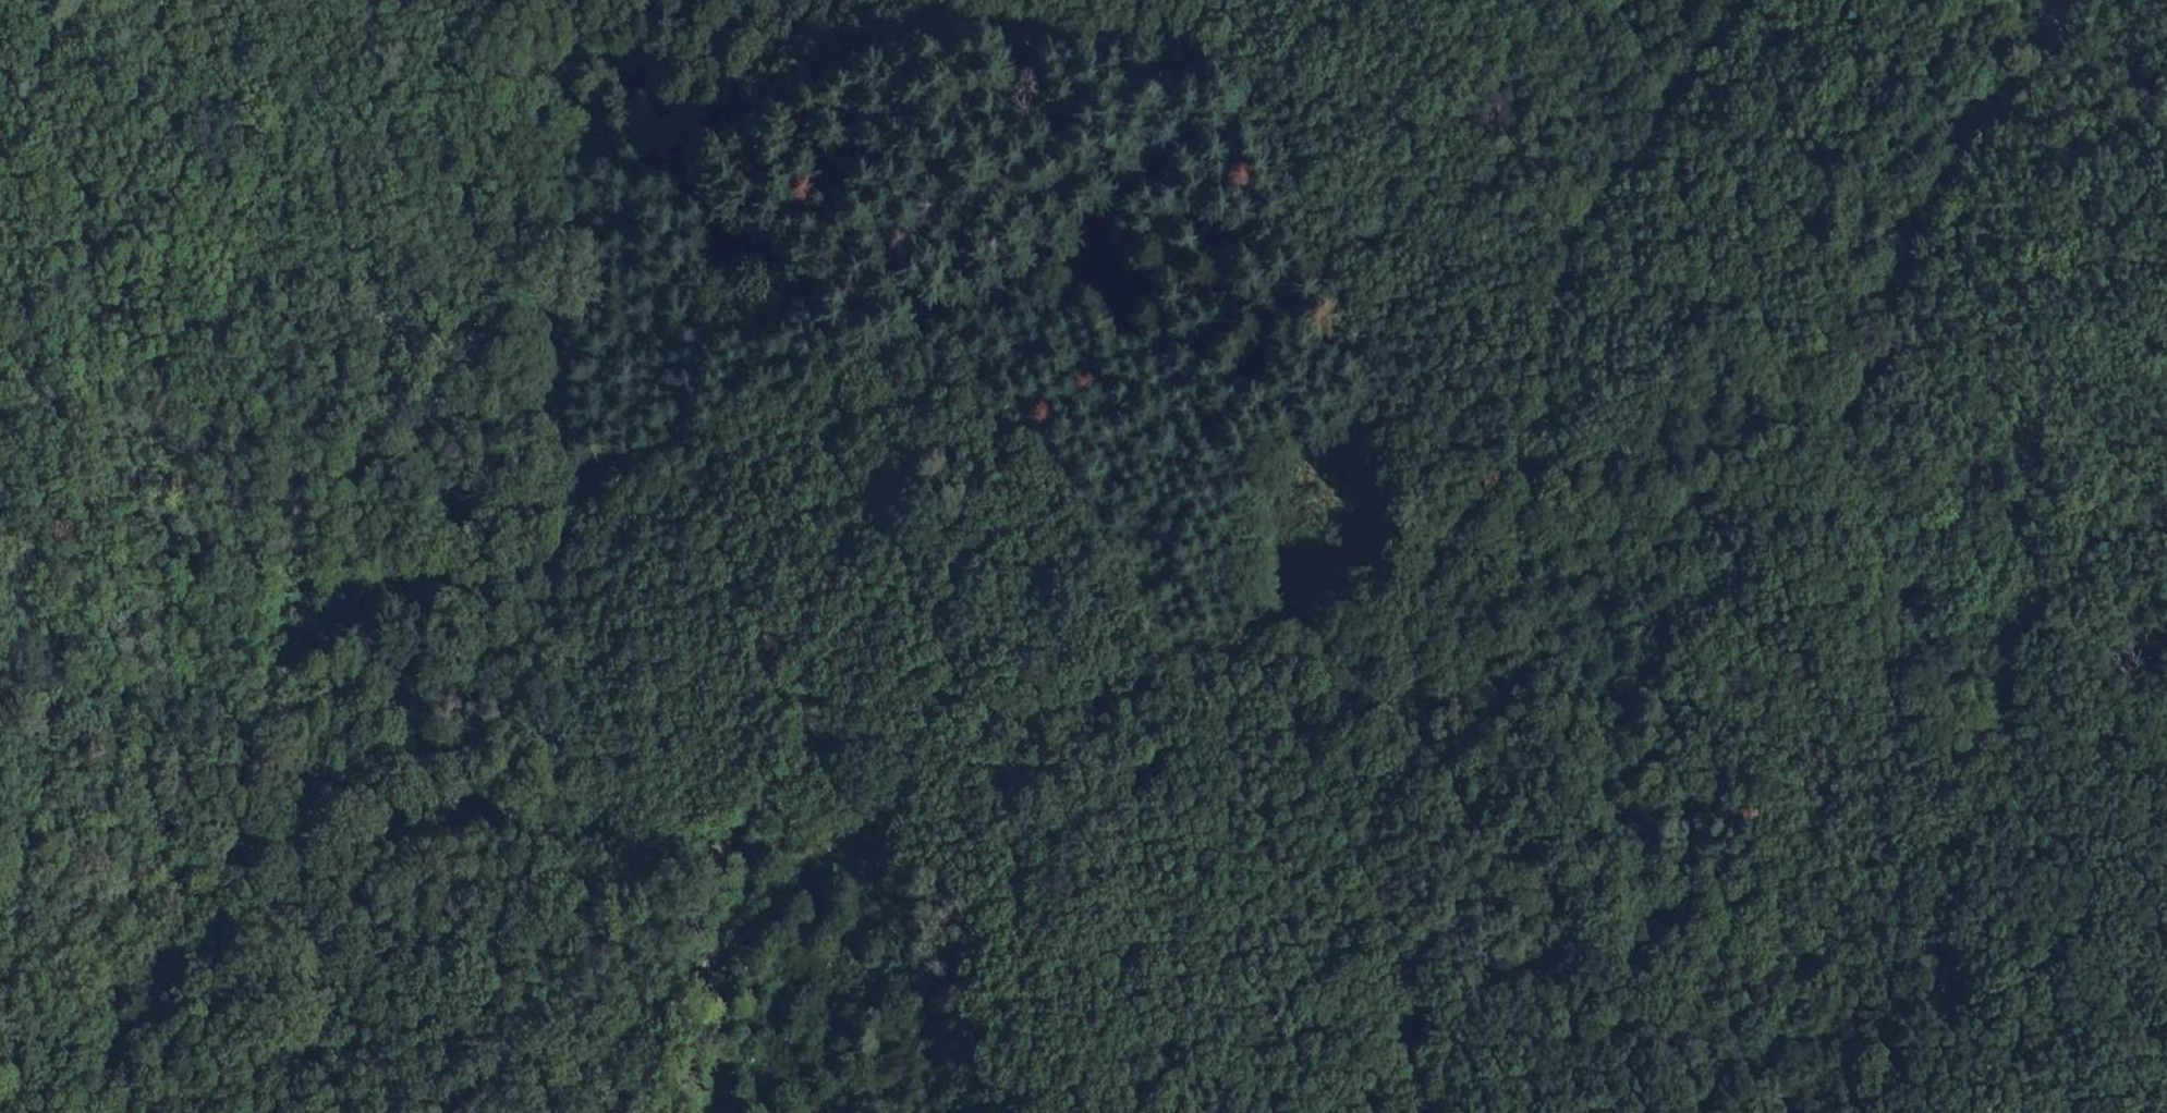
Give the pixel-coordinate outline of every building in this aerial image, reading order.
[(727,196),(717,200),(720,209),(732,204),(727,196)] [(1322,500),(1312,506),(1319,519),(1330,512),(1322,500)] [(471,779),(461,775),(458,786),(469,790),(471,779)] [(887,852),(876,855),(878,864),(889,863),(887,852)]
